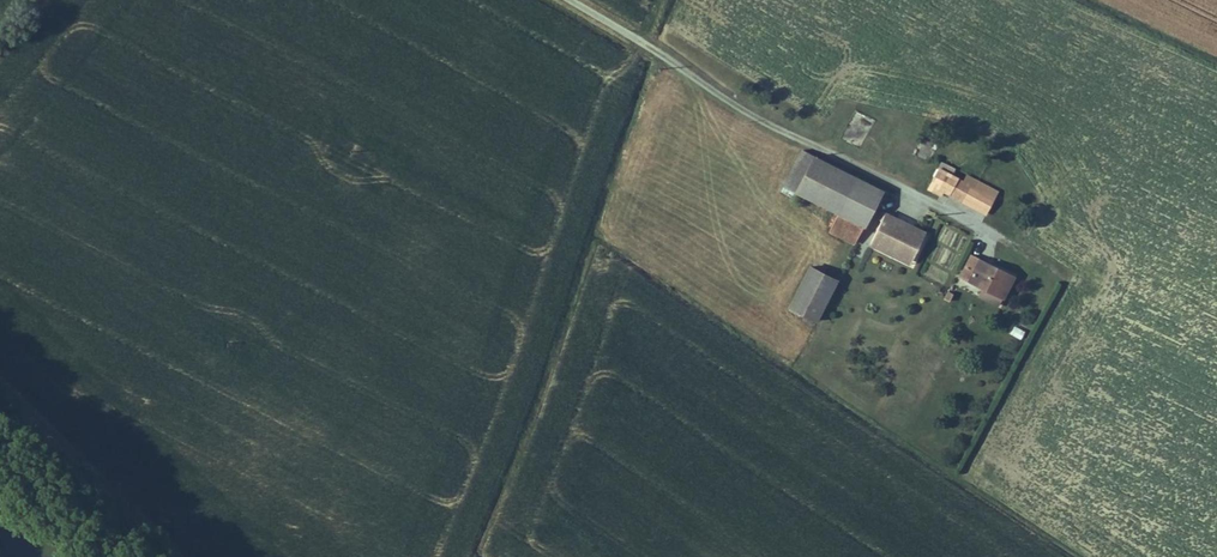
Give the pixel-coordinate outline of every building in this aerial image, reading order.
[(781,185),(792,191),(811,153),(800,148),(781,185)] [(854,176),(811,153),(792,191),(835,212),(854,176)] [(990,199),(970,188),(960,183),(962,179),(949,173),(951,167),(940,161),(927,186),(938,192),(940,189),(983,212),(990,199)] [(880,188),(854,176),(835,212),(827,229),(852,241),(880,188)] [(995,191),(974,181),(970,188),(990,199),(995,191)] [(882,211),(868,240),(878,245),(877,247),(897,257),(900,252),(910,257),(923,230),(910,224),(908,230),(893,222),(895,217),(882,211)] [(903,221),(895,217),(893,222),(908,230),(910,224),(903,221)] [(900,252),(897,257),(907,262),(910,257),(900,252)] [(990,265),(967,254),(957,276),(981,287),(999,296),(1009,274),(990,265)] [(834,276),(807,265),(790,308),(817,318),(834,276)] [(995,307),(999,296),(981,287),(976,298),(995,307)] [(1009,334),(1021,338),(1024,329),(1013,325),(1009,334)]
